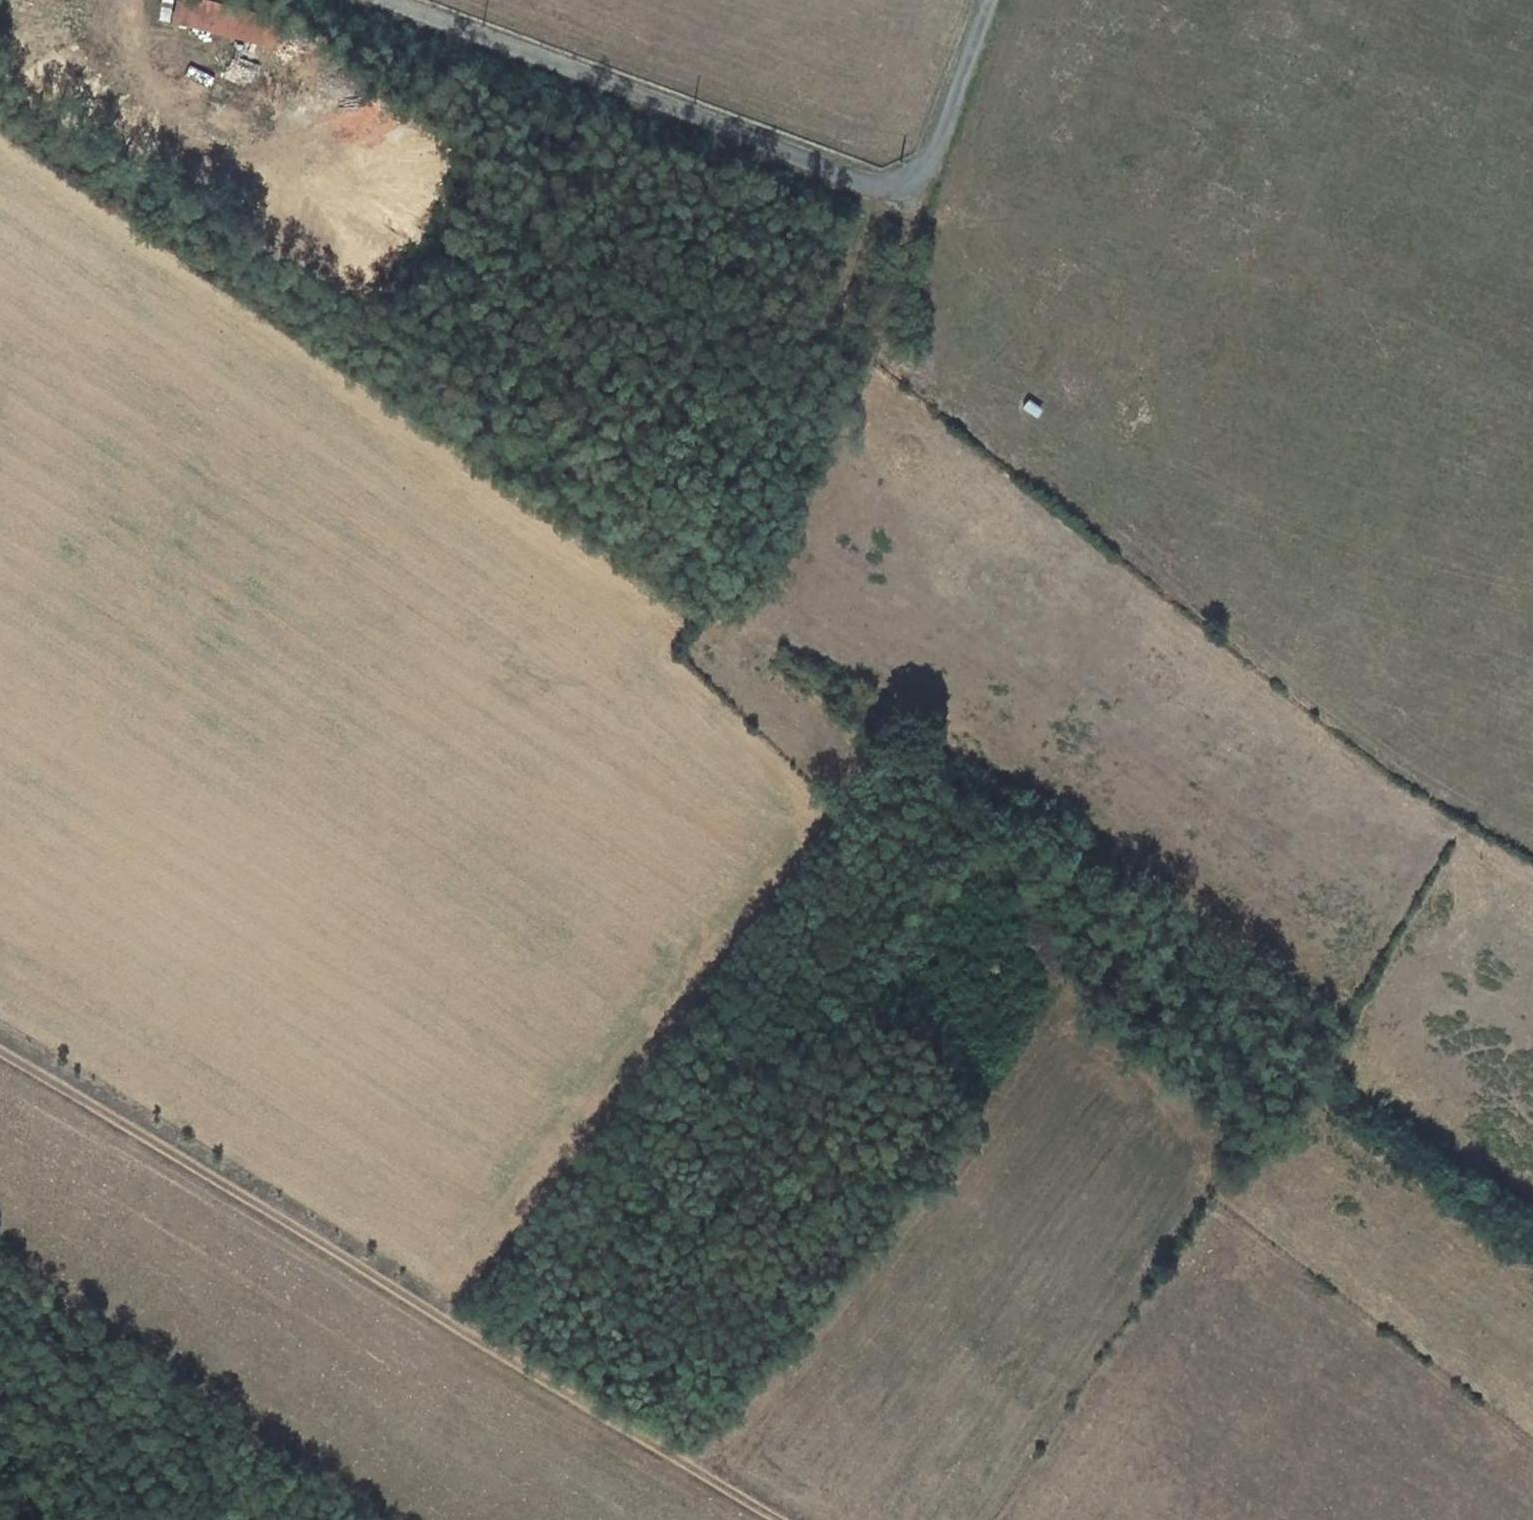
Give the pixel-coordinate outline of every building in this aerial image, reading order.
[(166,20),(271,48),(278,21),(197,0),(171,0),(166,20)]
